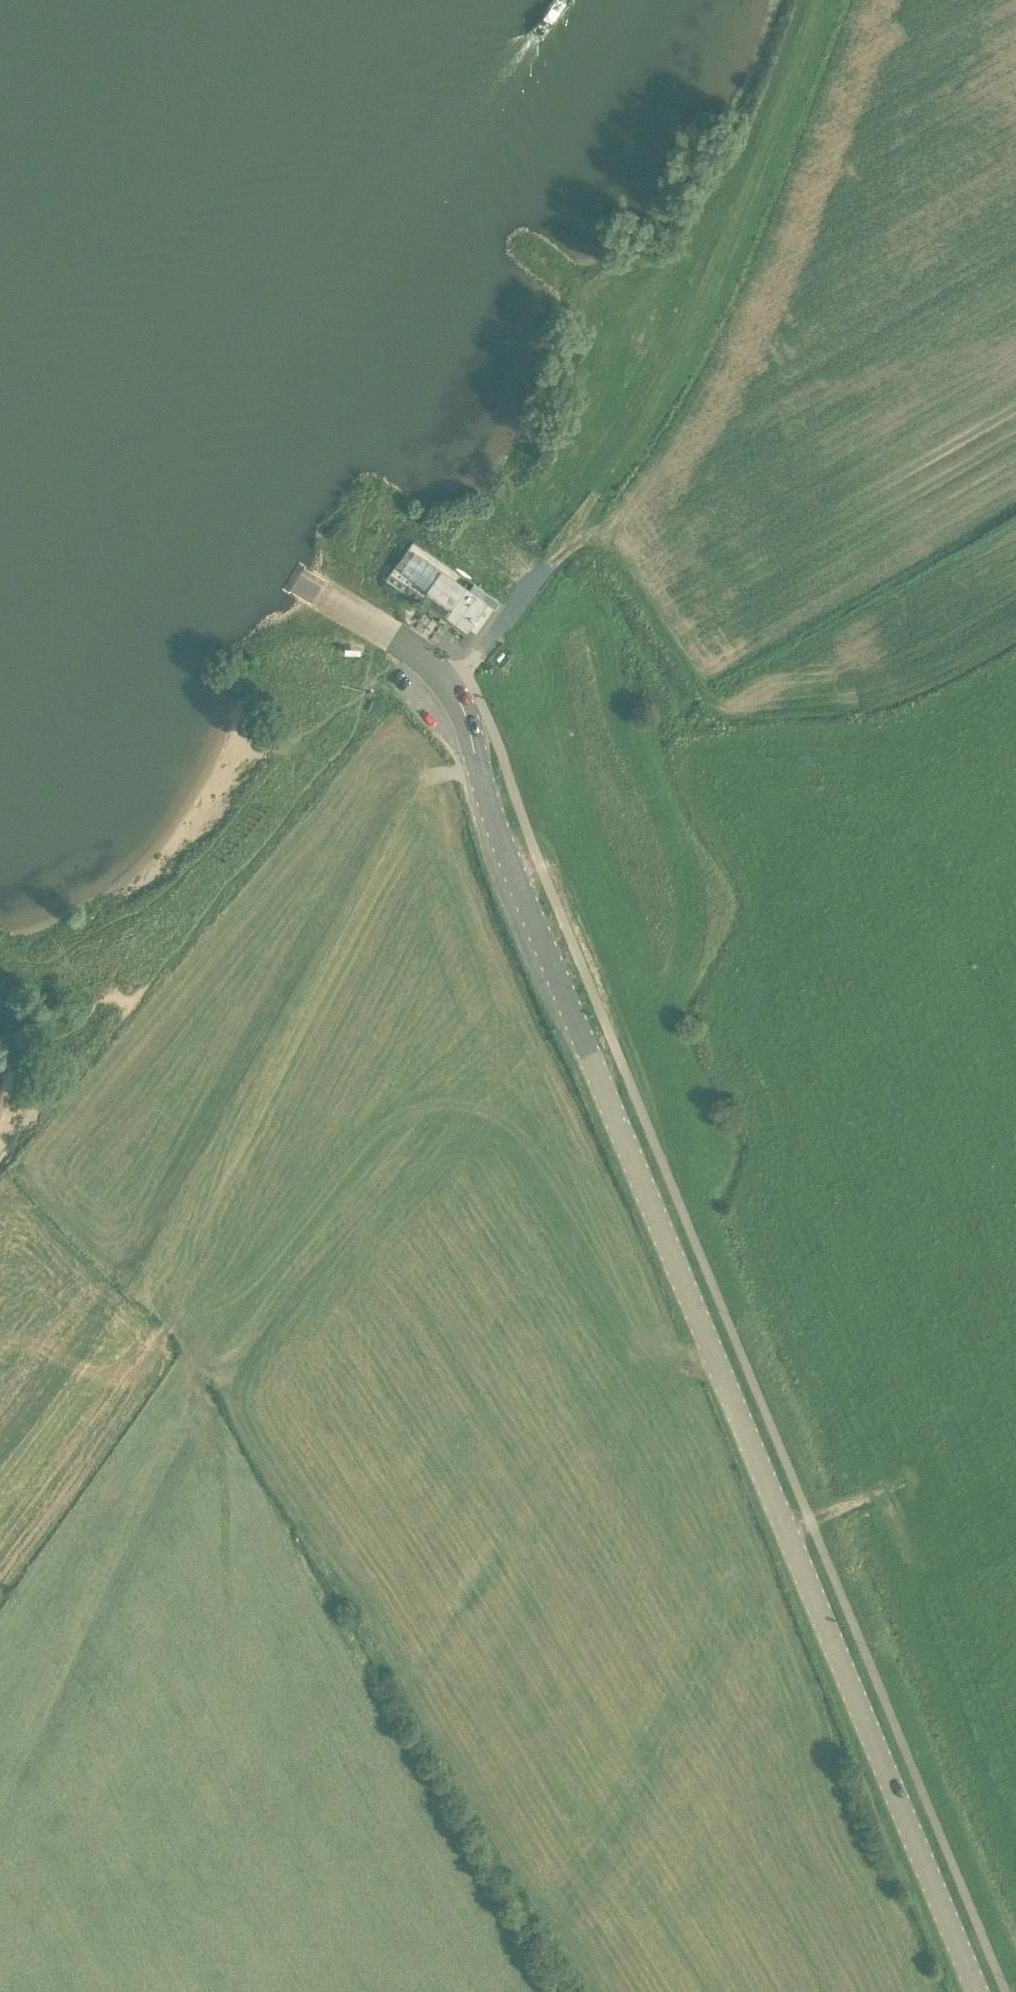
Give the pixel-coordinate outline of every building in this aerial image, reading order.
[(470,587),(442,567),(426,590),(451,608),(446,614),(467,629),(487,601),(495,606),(499,600),(473,582),(470,587)]
